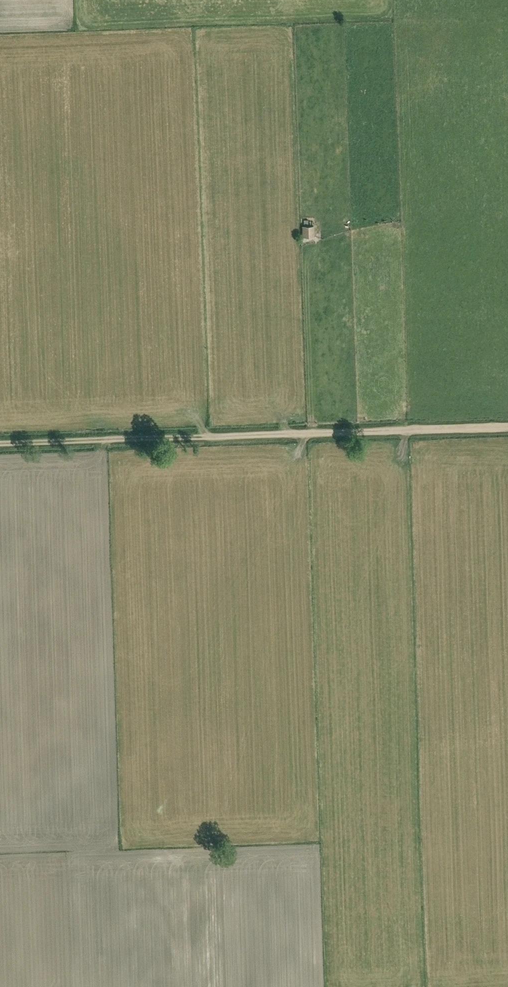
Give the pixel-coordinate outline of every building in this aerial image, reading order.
[(302,230),(313,231),(314,220),(302,220),(302,230)]
